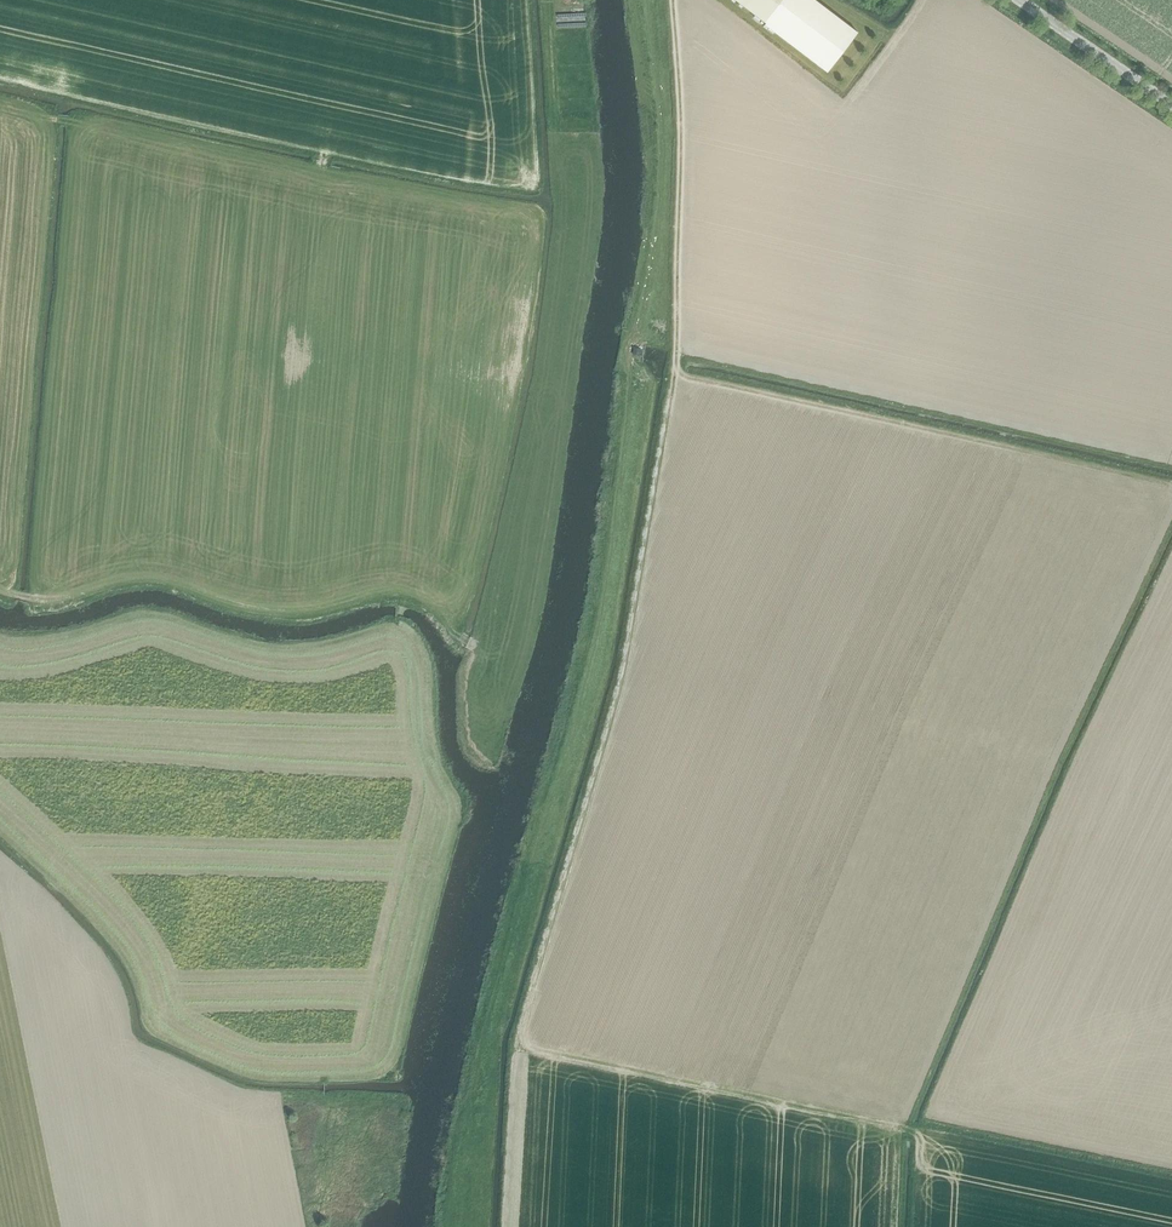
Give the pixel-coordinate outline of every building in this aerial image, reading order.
[(828,71),(857,32),(815,0),(734,0),(828,71)] [(633,347),(632,355),(640,356),(641,349),(633,347)]
